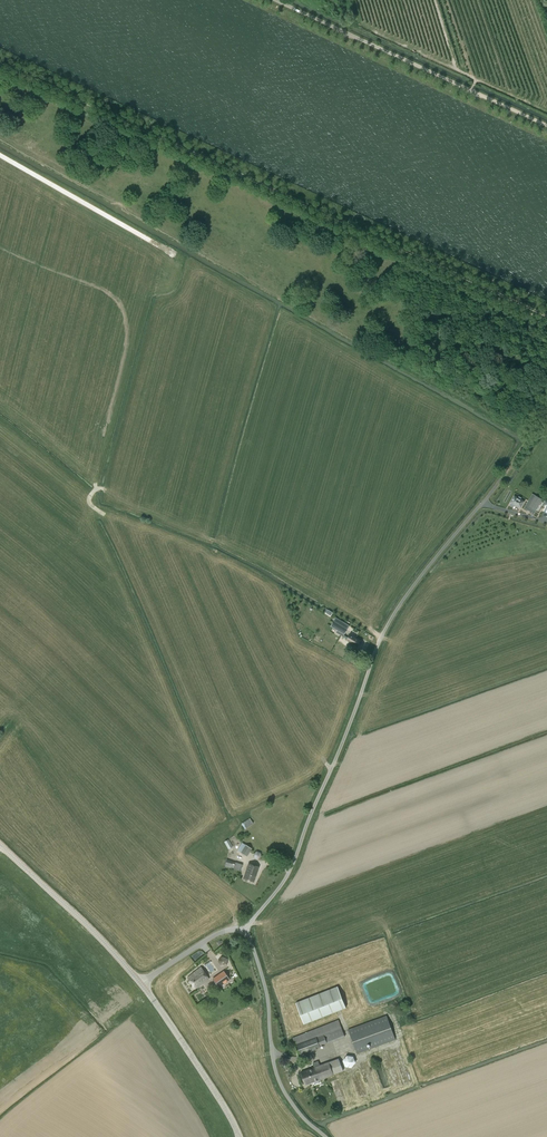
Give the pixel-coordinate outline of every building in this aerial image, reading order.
[(157,275),(157,276),(158,276),(158,277),(158,278),(159,278),(159,279),(160,279),(161,279),(161,280),(162,280),(162,279),(163,279),(164,279),(164,278),(165,278),(165,277),(166,277),(166,276),(166,275),(166,274),(165,274),(165,273),(165,272),(164,272),(163,272),(163,271),(162,271),(161,271),(160,271),(160,272),(159,272),(158,272),(158,273),(158,274),(157,274),(157,275)] [(537,511),(543,500),(535,496),(529,507),(537,511)] [(511,502),(512,503),(510,505),(514,507),(514,506),(516,507),(517,505),(521,508),(524,502),(520,500),(521,498),(519,497),(518,499),(515,497),(511,502)] [(336,618),(331,626),(342,633),(341,636),(348,640),(348,638),(344,635),(344,634),(350,626),(336,618)] [(348,638),(348,640),(352,642),(351,644),(353,645),(354,644),(358,646),(360,641),(350,635),(348,638)] [(245,829),(253,824),(250,818),(241,824),(245,829)] [(224,842),(228,849),(233,847),(228,839),(224,842)] [(242,843),(238,850),(241,852),(247,856),(251,849),(242,843)] [(257,850),(253,853),(254,858),(258,859),(261,857),(261,852),(257,850)] [(240,871),(242,865),(227,860),(225,866),(240,871)] [(254,882),(258,868),(249,864),(244,878),(254,882)] [(209,961),(205,965),(211,972),(215,969),(209,961)] [(200,967),(194,972),(194,973),(188,977),(195,989),(209,979),(204,972),(200,967)] [(224,971),(222,972),(212,978),(219,987),(230,980),(224,971)] [(346,1007),(338,986),(296,1003),(304,1024),(346,1007)] [(357,1054),(395,1040),(387,1015),(348,1030),(357,1054)] [(299,1056),(320,1047),(320,1046),(327,1043),(327,1044),(345,1037),(339,1020),(293,1038),(299,1056)] [(356,1062),(354,1056),(347,1055),(343,1060),(345,1066),(352,1067),(356,1062)] [(338,1058),(329,1062),(320,1065),(318,1061),(313,1063),(314,1067),(301,1072),(306,1085),(334,1074),(343,1071),(338,1058)]
